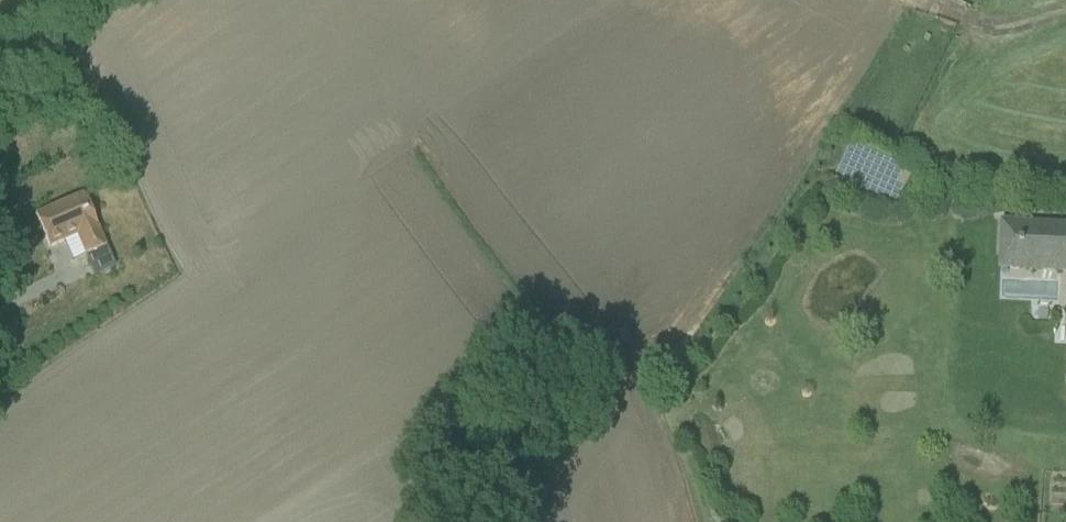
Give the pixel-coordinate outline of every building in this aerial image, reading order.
[(78,263),(99,252),(72,202),(24,228),(40,258),(67,243),(78,263)] [(1065,272),(1065,227),(1017,226),(1016,271),(1065,272)]
